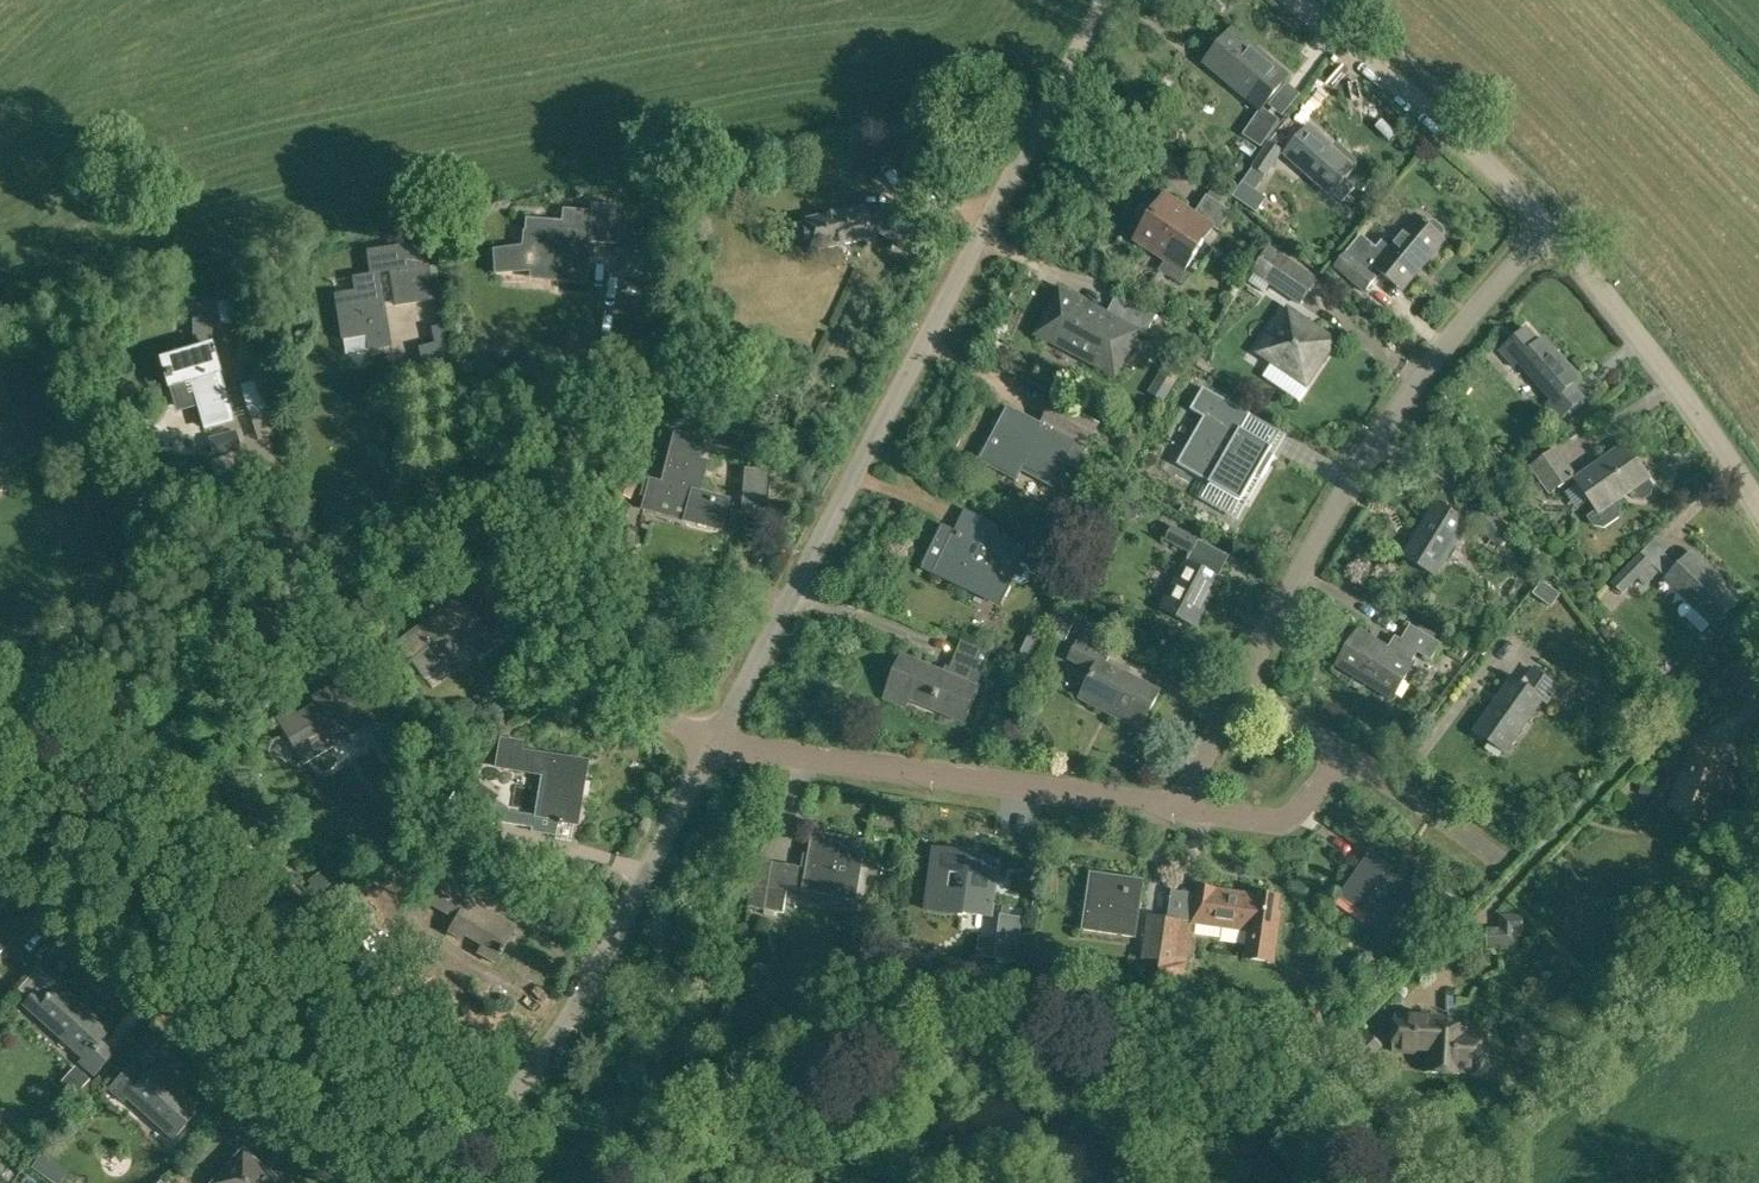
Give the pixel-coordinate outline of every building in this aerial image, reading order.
[(1267,103),(1289,78),(1232,30),(1205,62),(1228,81),(1234,75),(1267,103)] [(1262,107),(1242,135),(1261,147),(1280,119),(1262,107)] [(1285,153),(1331,194),(1355,167),(1309,126),(1285,153)] [(1238,150),(1249,158),(1257,148),(1246,140),(1238,150)] [(1252,166),(1266,176),(1283,150),(1269,141),(1252,166)] [(1267,198),(1255,190),(1243,182),(1234,197),(1258,213),(1267,198)] [(1138,223),(1144,228),(1137,238),(1168,258),(1160,270),(1181,284),(1189,272),(1185,269),(1213,227),(1219,231),(1231,211),(1207,195),(1193,215),(1165,196),(1158,206),(1152,202),(1145,203),(1140,206),(1137,211),(1136,217),(1138,223)] [(531,278),(586,283),(590,241),(616,243),(619,207),(591,205),(591,211),(563,209),(562,221),(525,218),(524,232),(523,246),(494,251),(496,273),(530,270),(531,278)] [(804,221),(810,251),(874,237),(873,234),(878,233),(893,242),(910,211),(873,207),(868,208),(867,207),(804,221)] [(913,210),(908,215),(908,222),(918,222),(919,211),(913,210)] [(1335,268),(1365,293),(1382,273),(1403,290),(1445,239),(1441,236),(1444,233),(1443,229),(1434,221),(1430,222),(1429,223),(1426,221),(1425,223),(1415,215),(1394,240),(1392,238),(1385,239),(1379,246),(1376,249),(1361,237),(1335,268)] [(627,277),(655,279),(658,243),(650,242),(630,241),(627,277)] [(367,335),(369,349),(389,346),(378,272),(397,269),(403,303),(434,298),(429,265),(423,266),(419,244),(367,252),(371,275),(353,278),(355,292),(335,295),(342,339),(367,335)] [(1269,283),(1301,305),(1319,279),(1270,246),(1252,272),(1246,280),(1263,292),(1269,283)] [(1125,291),(1139,299),(1144,290),(1130,282),(1125,291)] [(1035,334),(1115,376),(1139,331),(1146,334),(1156,316),(1135,305),(1122,298),(1116,295),(1107,312),(1060,288),(1035,334)] [(512,298),(542,297),(542,289),(512,290),(512,298)] [(1122,298),(1135,305),(1136,301),(1124,294),(1122,298)] [(216,303),(219,325),(238,322),(235,300),(216,303)] [(1259,352),(1306,385),(1336,341),(1288,309),(1259,352)] [(177,412),(199,405),(206,427),(232,420),(217,371),(218,371),(211,347),(209,347),(209,319),(195,319),(196,351),(161,362),(177,412)] [(446,341),(442,325),(431,327),(434,343),(446,341)] [(50,344),(43,328),(36,332),(42,347),(50,344)] [(1549,403),(1562,418),(1584,399),(1572,385),(1579,378),(1544,338),(1518,361),(1552,400),(1549,403)] [(1174,371),(1186,355),(1167,341),(1155,357),(1174,371)] [(382,356),(359,358),(360,374),(383,372),(382,356)] [(1160,373),(1176,383),(1179,377),(1163,367),(1160,373)] [(7,478),(2,468),(34,451),(9,402),(11,401),(0,380),(0,482),(7,478)] [(241,385),(250,414),(267,409),(258,380),(241,385)] [(1275,455),(1270,452),(1273,447),(1242,429),(1251,415),(1204,388),(1203,389),(1206,391),(1195,410),(1192,408),(1191,410),(1204,418),(1177,464),(1211,483),(1241,501),(1256,475),(1261,478),(1275,455)] [(837,407),(847,411),(853,399),(843,394),(837,407)] [(1022,470),(1054,487),(1067,463),(1077,468),(1088,447),(1086,446),(1091,435),(1096,437),(1102,425),(1098,423),(1102,416),(1072,400),(1065,413),(1053,406),(1043,425),(1007,406),(979,460),(1017,480),(1022,470)] [(236,431),(208,439),(214,458),(241,450),(236,431)] [(640,510),(721,532),(729,498),(698,490),(705,462),(696,460),(701,440),(675,434),(662,484),(645,480),(640,498),(643,499),(640,510)] [(1620,519),(1621,506),(1619,502),(1630,494),(1634,500),(1644,501),(1652,496),(1653,484),(1648,477),(1626,446),(1577,480),(1598,510),(1588,517),(1596,528),(1605,529),(1620,519)] [(1532,465),(1551,492),(1575,476),(1555,449),(1532,465)] [(742,511),(763,512),(766,472),(745,470),(742,511)] [(625,474),(616,495),(630,500),(639,479),(625,474)] [(1403,556),(1434,575),(1467,522),(1436,503),(1403,556)] [(1474,521),(1509,560),(1522,548),(1488,509),(1474,521)] [(922,566),(1002,605),(1014,580),(1020,584),(1028,581),(1032,572),(1029,565),(1023,562),(1030,547),(999,532),(992,547),(942,523),(922,566)] [(1160,609),(1195,627),(1220,578),(1230,557),(1199,541),(1200,538),(1173,524),(1164,541),(1190,553),(1185,560),(1160,609)] [(1666,579),(1714,625),(1740,599),(1692,552),(1666,579)] [(1611,584),(1622,594),(1652,564),(1641,554),(1611,584)] [(1071,585),(1074,576),(1065,572),(1061,581),(1071,585)] [(1542,599),(1551,587),(1542,580),(1533,593),(1542,599)] [(399,645),(423,676),(468,641),(481,658),(524,627),(510,609),(505,602),(478,622),(460,598),(438,615),(434,610),(421,619),(425,624),(399,645)] [(1053,634),(1066,641),(1075,621),(1062,615),(1053,634)] [(1338,665),(1392,698),(1413,663),(1412,662),(1418,652),(1431,660),(1441,643),(1433,639),(1437,634),(1420,624),(1417,629),(1410,624),(1401,639),(1395,635),(1387,647),(1359,630),(1338,665)] [(1017,661),(1032,668),(1046,637),(1031,630),(1017,661)] [(1080,698),(1141,729),(1159,692),(1106,665),(1113,651),(1080,635),(1068,660),(1093,673),(1080,698)] [(908,699),(964,722),(979,687),(975,685),(990,651),(962,639),(947,674),(903,656),(884,697),(905,706),(908,699)] [(1753,696),(1758,690),(1758,657),(1755,652),(1729,678),(1739,691),(1743,686),(1753,696)] [(1475,731),(1505,752),(1543,699),(1548,703),(1560,687),(1533,667),(1521,683),(1513,678),(1475,731)] [(316,771),(324,773),(330,771),(335,766),(337,756),(329,738),(346,728),(350,736),(365,727),(345,690),(339,681),(313,697),(319,707),(298,720),(292,709),(277,718),(296,750),(305,764),(308,763),(310,765),(316,771)] [(552,704),(549,697),(540,696),(536,703),(539,711),(548,711),(552,704)] [(384,715),(373,722),(388,746),(399,740),(384,715)] [(473,831),(485,839),(496,822),(534,829),(534,831),(555,834),(558,821),(575,823),(585,762),(522,751),(523,742),(499,739),(496,766),(517,769),(543,774),(536,816),(511,811),(494,800),(497,795),(476,781),(461,805),(457,803),(449,814),(473,830),(473,831)] [(1671,807),(1712,823),(1731,775),(1700,763),(1706,749),(1692,744),(1681,772),(1684,774),(1671,807)] [(1643,781),(1639,793),(1650,797),(1654,785),(1643,781)] [(765,909),(784,912),(788,887),(856,898),(866,841),(813,832),(807,868),(773,862),(765,909)] [(933,850),(924,911),(961,916),(961,914),(990,918),(999,861),(970,857),(970,855),(933,850)] [(1339,896),(1387,930),(1418,885),(1370,851),(1339,896)] [(1082,930),(1136,937),(1144,879),(1090,871),(1082,930)] [(307,882),(316,895),(329,886),(320,873),(307,882)] [(478,953),(494,962),(514,927),(492,914),(498,902),(502,903),(508,893),(488,881),(478,898),(436,874),(421,903),(455,922),(449,932),(461,939),(464,934),(483,945),(478,953)] [(1192,923),(1248,931),(1245,960),(1271,963),(1281,897),(1258,894),(1258,895),(1198,887),(1192,923)] [(330,915),(350,937),(376,916),(356,893),(330,915)] [(1487,928),(1487,947),(1518,946),(1517,932),(1524,932),(1523,914),(1499,915),(1499,927),(1487,928)] [(1142,959),(1159,961),(1166,917),(1148,915),(1142,959)] [(1185,919),(1166,917),(1159,961),(1156,987),(1185,991),(1189,965),(1180,964),(1185,919)] [(978,957),(1015,962),(1020,930),(1000,928),(999,940),(980,937),(978,957)] [(9,942),(0,934),(0,952),(9,942)] [(675,963),(686,969),(693,956),(682,950),(675,963)] [(35,985),(21,973),(0,997),(14,1009),(35,985)] [(78,1064),(93,1078),(97,1074),(117,1052),(103,1039),(101,1038),(108,1031),(59,987),(49,977),(37,991),(25,1005),(83,1058),(78,1064)] [(1618,995),(1624,1001),(1635,991),(1628,985),(1618,995)] [(1426,1072),(1482,1074),(1483,1029),(1441,1027),(1442,1016),(1396,1014),(1395,1046),(1394,1058),(1426,1059),(1426,1072)] [(1335,1055),(1341,1062),(1354,1074),(1382,1046),(1363,1027),(1344,1047),(1335,1055)] [(128,1098),(173,1138),(198,1111),(152,1069),(145,1077),(131,1064),(108,1089),(124,1103),(128,1098)] [(77,1093),(81,1096),(92,1084),(88,1081),(90,1080),(75,1066),(62,1082),(76,1095),(77,1093)] [(243,1151),(214,1182),(279,1182),(243,1151)] [(42,1176),(52,1163),(40,1154),(30,1167),(42,1176)]
